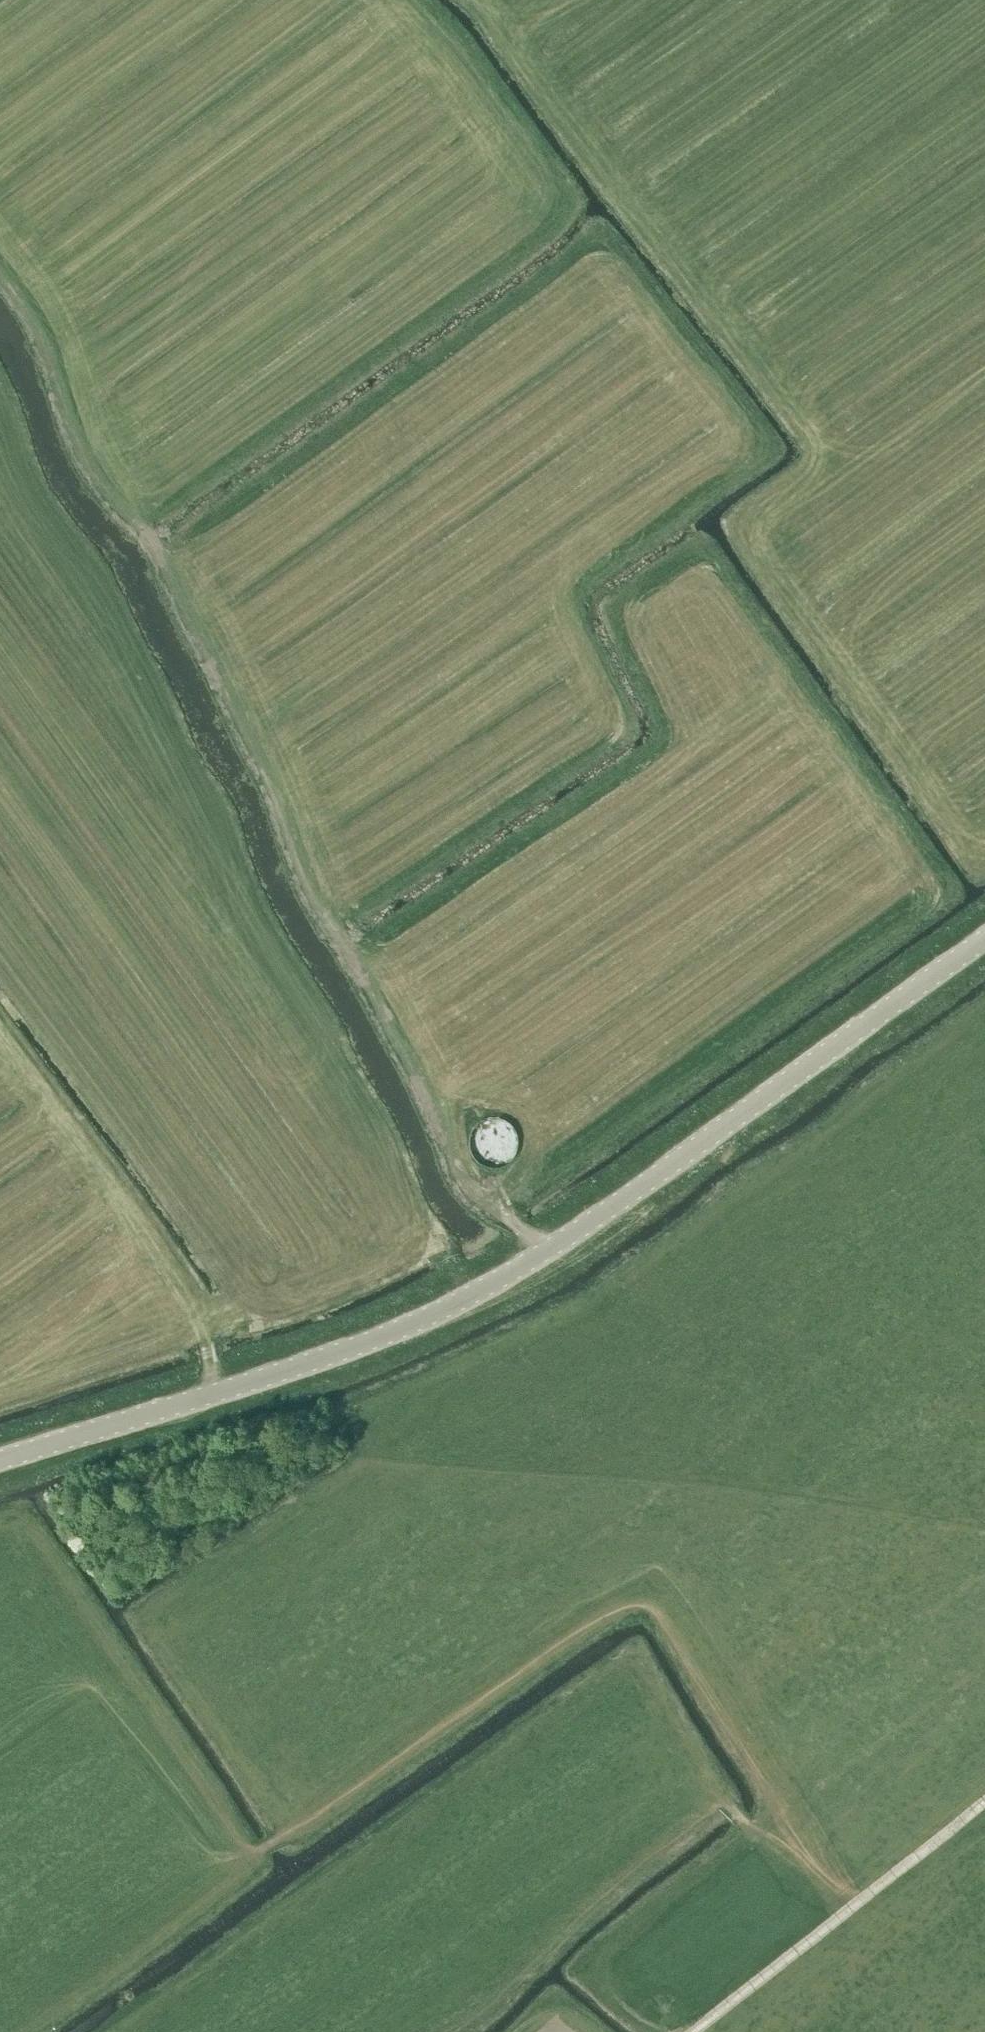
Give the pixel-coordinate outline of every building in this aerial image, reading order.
[(486,1173),(502,1172),(513,1162),(517,1147),(511,1133),(498,1125),(482,1126),(471,1136),(467,1151),(473,1165),(486,1173)]
